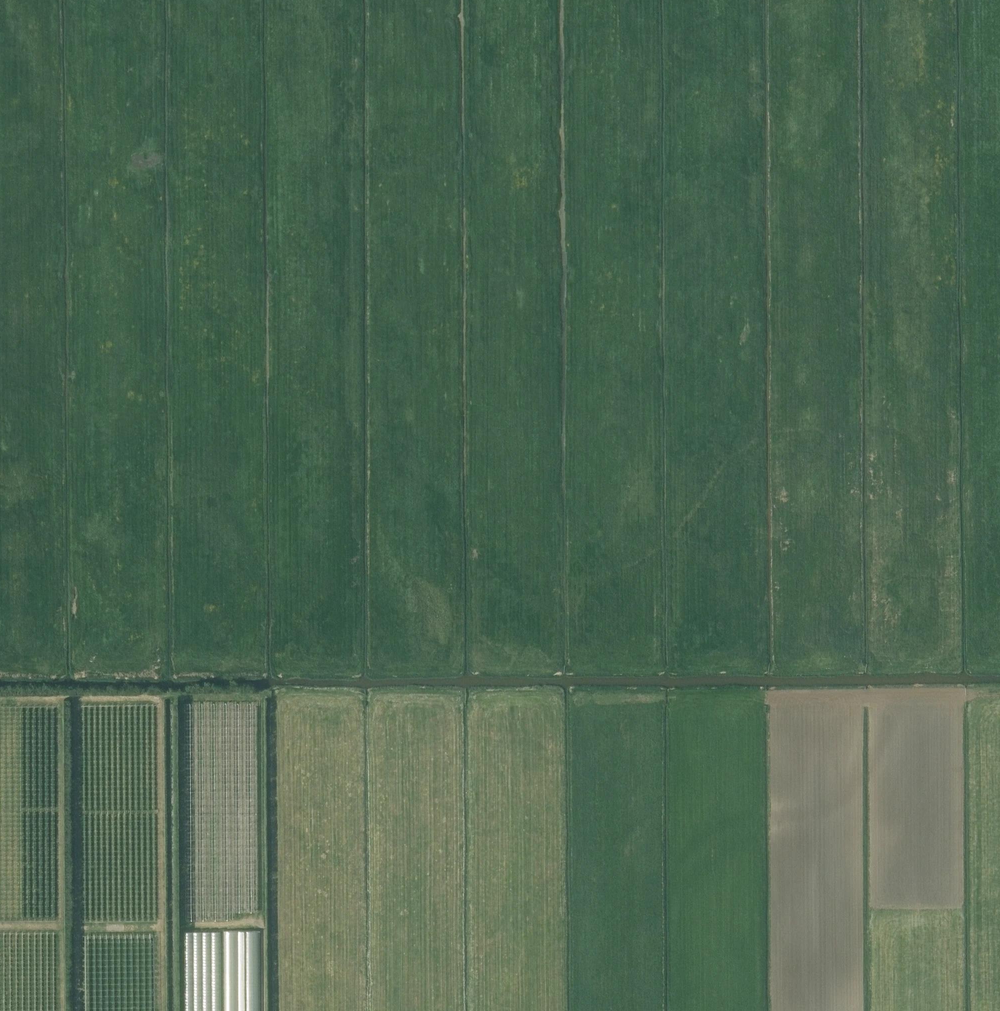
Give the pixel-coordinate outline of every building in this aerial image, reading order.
[(186,841),(186,918),(251,918),(251,910),(257,910),(257,848),(252,852),(252,844),(250,842),(254,838),(247,838),(247,851),(240,851),(237,847),(237,838),(231,838),(231,861),(229,853),(223,853),(223,871),(217,853),(210,853),(210,874),(201,845),(203,844),(198,838),(198,846),(190,837),(186,841)] [(260,947),(260,930),(227,930),(227,935),(242,935),(242,947),(260,947)]
